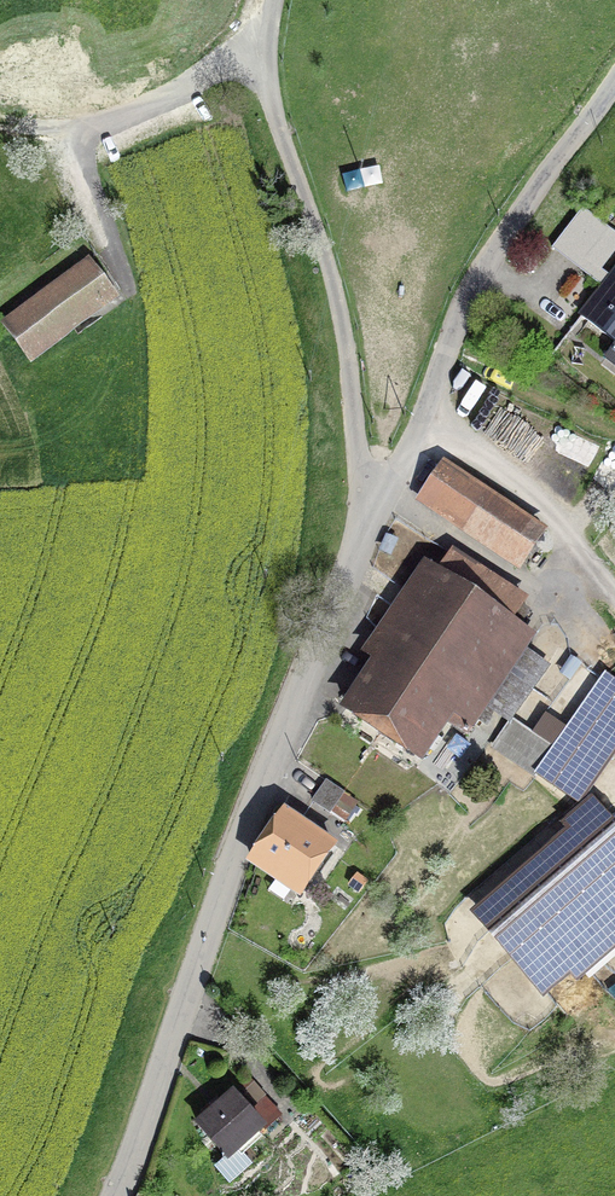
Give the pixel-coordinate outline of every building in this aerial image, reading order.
[(614,249),(614,246),(603,238),(608,231),(581,212),(558,243),(598,272),(614,249)] [(86,265),(4,326),(29,361),(112,300),(86,265)] [(579,318),(614,345),(614,271),(579,318)] [(604,361),(614,369),(614,346),(604,361)] [(442,470),(423,498),(518,562),(537,534),(442,470)] [(434,578),(345,710),(418,759),(507,627),(434,578)] [(614,737),(614,693),(602,684),(544,773),(578,795),(614,737)] [(341,795),(324,783),(311,803),(327,814),(341,795)] [(249,859),(298,892),(330,846),(285,814),(286,813),(283,810),(249,859)] [(543,997),(614,936),(614,839),(597,818),(477,919),(543,997)] [(195,1125),(226,1161),(261,1130),(230,1095),(195,1125)]
